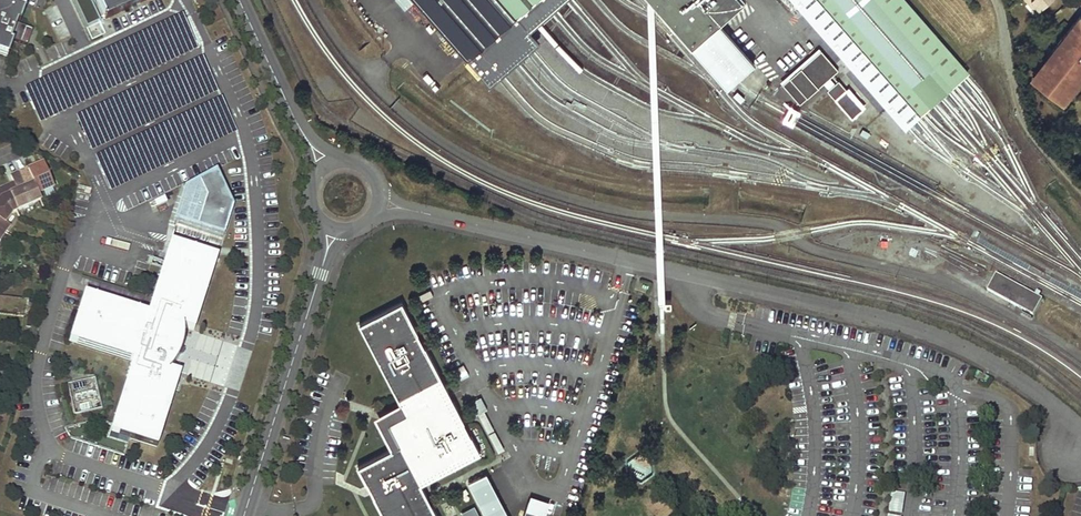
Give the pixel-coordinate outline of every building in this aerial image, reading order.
[(7,57),(13,42),(10,41),(11,40),(16,24),(17,23),(19,24),(25,9),(0,0),(0,54),(7,57)] [(89,37),(102,32),(90,0),(75,0),(89,37)] [(106,19),(147,0),(98,0),(106,19)] [(490,85),(500,76),(515,63),(530,51),(540,43),(512,10),(524,2),(527,0),(415,0),(490,85)] [(751,60),(715,20),(738,0),(650,0),(723,84),(730,78),(751,60)] [(921,116),(923,113),(935,103),(944,96),(951,89),(959,82),(966,75),(971,72),(908,0),(819,0),(921,116)] [(1032,12),(1036,8),(1029,0),(1022,0),(1032,12)] [(1036,8),(1046,0),(1029,0),(1036,8)] [(1036,80),(1039,82),(1054,94),(1056,95),(1059,91),(1064,95),(1076,80),(1078,77),(1077,76),(1080,72),(1080,17),(1077,14),(1061,35),(1064,37),(1060,43),(1057,41),(1050,49),(1053,51),(1050,55),(1049,55),(1047,57),(1035,73),(1039,76),(1036,80)] [(25,27),(16,24),(11,40),(20,43),(25,27)] [(1064,37),(1061,35),(1059,34),(1055,39),(1057,41),(1060,43),(1064,37)] [(820,50),(782,84),(799,104),(837,70),(820,50)] [(1039,76),(1035,73),(1030,80),(1036,85),(1039,82),(1036,80),(1039,76)] [(839,81),(827,90),(835,100),(846,90),(839,81)] [(1059,91),(1056,95),(1054,94),(1052,97),(1058,102),(1064,95),(1059,91)] [(9,224),(5,221),(11,212),(40,200),(38,193),(53,186),(43,164),(28,170),(27,169),(11,176),(14,184),(16,188),(11,190),(9,186),(0,190),(0,236),(9,224)] [(182,184),(173,221),(225,234),(232,205),(219,171),(182,184)] [(110,433),(157,448),(180,374),(170,371),(173,368),(175,365),(177,362),(179,358),(180,355),(183,354),(185,352),(185,349),(183,347),(183,343),(184,339),(184,335),(184,331),(184,328),(194,331),(218,257),(172,243),(147,314),(84,294),(69,341),(132,361),(110,433)] [(996,272),(990,284),(988,288),(1034,314),(1043,298),(996,272)] [(421,483),(416,474),(424,470),(428,480),(481,452),(471,435),(464,422),(465,421),(425,346),(418,333),(419,332),(402,301),(360,323),(400,402),(402,405),(405,412),(388,421),(400,444),(391,449),(358,466),(366,483),(367,482),(374,495),(373,496),(383,515),(437,515),(421,483)] [(78,412),(101,405),(94,378),(71,385),(78,412)] [(400,402),(374,415),(391,449),(400,444),(388,421),(405,412),(402,405),(400,402)] [(627,462),(642,479),(655,468),(640,451),(627,462)] [(416,474),(421,483),(428,480),(424,470),(416,474)] [(488,472),(468,482),(485,515),(509,515),(488,472)] [(903,514),(906,494),(893,491),(890,511),(903,514)] [(551,502),(530,496),(526,511),(533,513),(543,515),(546,515),(551,502)] [(475,505),(462,511),(464,515),(480,515),(475,505)]
